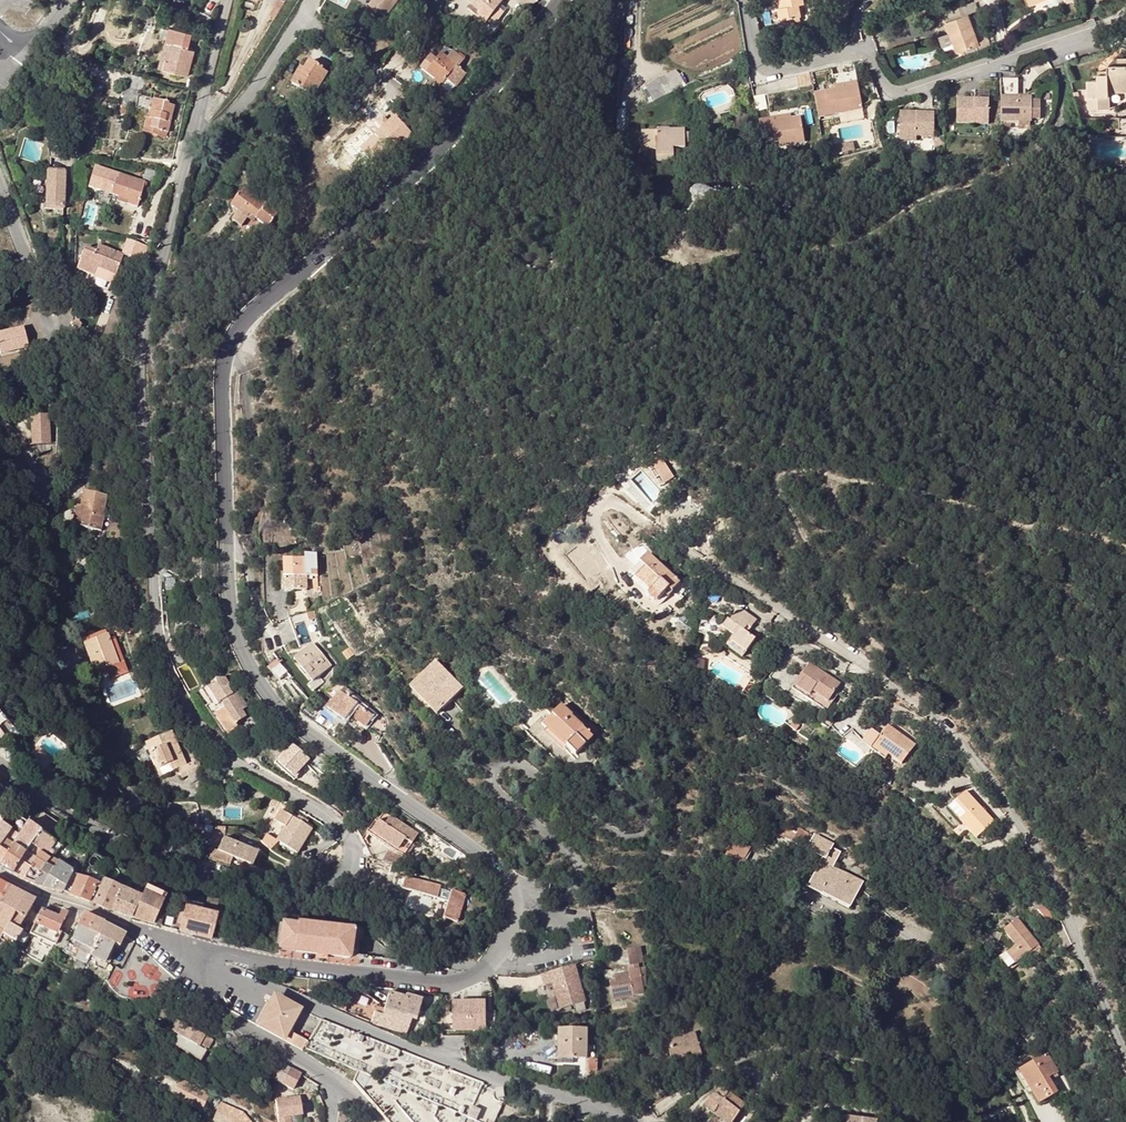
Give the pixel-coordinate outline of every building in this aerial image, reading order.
[(368,4),(384,16),(397,0),(371,0),(368,4)] [(472,7),(480,13),(476,17),(485,24),(503,0),(477,0),(472,7)] [(780,0),(781,9),(777,9),(778,21),(800,18),(799,6),(804,5),(803,0),(780,0)] [(978,11),(975,0),(957,0),(963,16),(968,14),(978,11)] [(108,11),(97,7),(89,23),(101,28),(108,11)] [(480,13),(472,7),(468,11),(476,17),(480,13)] [(977,40),(987,37),(983,25),(974,29),(968,14),(963,16),(945,23),(949,35),(940,38),(946,57),(979,46),(977,40)] [(166,61),(164,70),(188,76),(194,52),(189,50),(193,34),(170,28),(167,41),(175,44),(170,62),(166,61)] [(175,44),(167,41),(159,69),(164,70),(166,61),(170,62),(175,44)] [(455,87),(465,74),(458,68),(464,61),(453,53),(447,60),(441,55),(426,74),(435,81),(438,83),(436,86),(440,89),(446,80),(455,87)] [(1098,76),(1098,81),(1088,81),(1088,110),(1105,110),(1105,98),(1110,97),(1110,93),(1125,93),(1125,59),(1117,59),(1117,67),(1107,68),(1108,71),(1108,76),(1098,76)] [(322,71),(322,70),(310,62),(304,71),(299,79),(295,77),(291,84),(314,97),(327,75),(322,71)] [(160,71),(149,68),(147,75),(158,79),(160,71)] [(295,77),(299,79),(304,71),(300,68),(295,77)] [(798,75),(801,87),(813,83),(810,71),(798,75)] [(666,77),(674,92),(683,88),(676,72),(666,77)] [(170,82),(172,75),(162,73),(161,80),(170,82)] [(835,91),(813,96),(818,119),(862,110),(854,73),(832,77),(835,91)] [(645,88),(653,103),(674,92),(666,77),(645,88)] [(1005,79),(1005,95),(1020,95),(1020,79),(1005,79)] [(138,91),(125,89),(121,111),(135,113),(138,91)] [(990,92),(975,92),(975,101),(957,101),(958,125),(990,125),(990,92)] [(1031,98),(1001,98),(1000,122),(1031,122),(1031,120),(1039,120),(1040,104),(1031,104),(1031,101),(1031,98)] [(151,129),(160,131),(168,133),(174,106),(168,105),(169,103),(153,100),(148,118),(153,119),(151,129)] [(769,119),(771,124),(791,120),(791,115),(769,119)] [(934,115),(900,115),(900,142),(917,142),(917,137),(934,138),(934,115)] [(143,132),(160,136),(160,131),(151,129),(153,119),(148,118),(146,118),(143,132)] [(394,118),(375,136),(379,141),(378,142),(388,153),(402,140),(405,143),(412,136),(394,118)] [(771,124),(769,119),(759,121),(763,142),(774,140),(775,147),(805,142),(801,118),(791,120),(771,124)] [(688,134),(684,134),(684,131),(668,132),(668,131),(642,132),(642,150),(656,150),(656,163),(665,163),(665,156),(674,156),(674,149),(685,149),(685,145),(688,145),(688,134)] [(839,153),(856,148),(854,140),(837,145),(839,153)] [(64,163),(48,163),(47,209),(64,210),(64,163)] [(105,169),(95,166),(88,188),(100,191),(105,169)] [(159,173),(146,169),(143,179),(157,183),(159,173)] [(118,181),(116,180),(111,195),(118,197),(129,200),(128,204),(137,208),(144,182),(119,175),(118,181)] [(246,219),(248,215),(255,220),(268,228),(278,213),(244,190),(241,195),(239,194),(230,207),(238,212),(232,221),(241,227),(246,219)] [(253,224),(255,220),(248,215),(246,219),(253,224)] [(140,244),(131,241),(127,254),(135,257),(140,244)] [(95,276),(97,268),(116,275),(123,255),(98,246),(96,253),(85,249),(77,270),(95,276)] [(97,268),(95,276),(114,283),(116,275),(97,268)] [(79,322),(77,321),(76,322),(75,322),(73,323),(73,324),(72,326),(73,327),(73,329),(74,330),(75,330),(77,331),(79,330),(80,329),(81,328),(81,326),(81,325),(81,324),(80,322),(79,322)] [(0,335),(0,355),(28,347),(22,329),(0,335)] [(51,412),(30,413),(31,446),(52,445),(51,412)] [(80,508),(77,525),(100,530),(107,495),(83,491),(80,508)] [(54,504),(55,497),(48,495),(47,503),(54,504)] [(72,524),(77,525),(80,508),(75,507),(72,524)] [(657,602),(658,602),(665,594),(669,590),(673,593),(679,598),(686,590),(648,555),(632,573),(651,591),(650,592),(650,593),(649,595),(649,597),(650,598),(650,600),(652,601),(653,602),(655,602),(657,602)] [(307,591),(306,578),(313,577),(318,577),(317,556),(305,556),(305,560),(284,561),(285,591),(307,591)] [(744,632),(748,627),(751,629),(757,621),(740,609),(730,622),(728,621),(723,628),(729,633),(734,636),(730,642),(746,654),(756,641),(748,635),(744,632)] [(729,633),(722,642),(743,658),(746,654),(730,642),(734,636),(729,633)] [(107,635),(84,643),(87,649),(109,640),(107,635)] [(95,672),(118,664),(109,640),(87,649),(95,672)] [(331,667),(313,645),(295,661),(313,682),(309,686),(314,692),(325,683),(320,677),(331,667)] [(271,674),(271,673),(279,666),(281,664),(278,661),(268,670),(271,674)] [(462,690),(435,662),(409,687),(436,715),(462,690)] [(842,685),(810,664),(793,689),(827,712),(831,705),(829,703),(842,685)] [(288,675),(279,666),(271,673),(280,682),(288,675)] [(229,687),(224,679),(216,679),(216,684),(207,689),(217,704),(219,703),(223,708),(214,714),(227,734),(237,728),(235,724),(245,717),(241,711),(227,688),(229,687)] [(229,687),(227,688),(241,711),(247,707),(232,684),(229,687)] [(369,705),(344,687),(327,709),(361,733),(373,718),(365,711),(369,705)] [(585,748),(594,738),(593,737),(584,729),(572,718),(573,716),(562,706),(553,716),(557,719),(549,729),(568,747),(578,756),(585,748)] [(226,735),(227,734),(214,714),(211,709),(208,711),(221,730),(226,735)] [(590,722),(584,729),(593,737),(599,731),(590,722)] [(802,725),(796,722),(793,727),(798,731),(802,725)] [(916,746),(889,726),(874,745),(889,756),(902,765),(916,746)] [(564,751),(568,747),(549,729),(545,733),(564,751)] [(171,731),(145,742),(150,752),(153,750),(159,765),(156,767),(160,776),(177,768),(181,777),(187,774),(193,772),(192,769),(200,766),(198,759),(186,764),(171,731)] [(262,735),(256,741),(262,747),(268,741),(262,735)] [(278,744),(273,738),(268,743),(273,748),(278,744)] [(594,738),(585,748),(592,754),(601,744),(594,738)] [(308,759),(292,744),(277,761),(293,776),(308,759)] [(887,760),(889,756),(874,745),(872,749),(887,760)] [(54,759),(39,746),(34,751),(39,757),(36,760),(46,769),(54,759)] [(153,750),(150,752),(156,767),(159,765),(153,750)] [(293,781),(311,762),(308,759),(293,776),(277,761),(274,764),(293,781)] [(191,782),(205,775),(200,766),(192,769),(193,772),(187,774),(191,782)] [(993,824),(964,793),(947,809),(976,841),(993,824)] [(281,824),(285,826),(291,817),(287,814),(281,824)] [(311,829),(306,825),(296,820),(291,816),(291,817),(285,826),(283,830),(273,824),(262,842),(271,850),(273,846),(277,848),(280,843),(296,852),(311,829)] [(298,816),(296,820),(306,825),(308,821),(298,816)] [(376,822),(369,833),(392,848),(397,851),(403,841),(410,845),(416,836),(388,818),(383,826),(376,822)] [(4,838),(11,829),(0,821),(0,845),(4,838)] [(27,822),(16,840),(12,845),(0,865),(0,866),(13,874),(25,853),(31,844),(41,851),(49,856),(53,851),(57,853),(62,847),(27,822)] [(789,830),(785,828),(780,836),(784,838),(789,830)] [(802,848),(810,834),(800,829),(797,834),(789,830),(784,838),(802,848)] [(809,851),(815,837),(810,834),(802,848),(809,851)] [(258,851),(224,837),(218,851),(251,865),(252,865),(258,851)] [(844,881),(847,875),(833,869),(841,853),(832,849),(833,846),(815,837),(809,851),(824,859),(809,888),(829,899),(832,894),(842,899),(840,904),(850,909),(860,890),(844,881)] [(12,845),(9,842),(4,838),(0,845),(0,865),(12,845)] [(751,848),(735,840),(726,857),(742,866),(751,848)] [(41,851),(31,844),(25,853),(35,859),(41,851)] [(403,855),(397,851),(392,848),(384,861),(397,864),(403,855)] [(214,860),(216,855),(205,850),(203,856),(214,860)] [(13,874),(24,880),(35,859),(25,853),(13,874)] [(51,857),(51,858),(45,865),(34,883),(42,886),(52,869),(53,870),(58,862),(52,858),(51,857)] [(35,859),(24,880),(34,883),(45,865),(35,859)] [(62,891),(71,873),(72,871),(58,862),(53,870),(52,869),(42,886),(55,890),(55,888),(62,891)] [(252,865),(251,865),(248,873),(255,876),(259,868),(252,865)] [(82,878),(98,883),(99,879),(101,875),(85,870),(82,878)] [(71,873),(62,891),(70,895),(78,876),(71,873)] [(437,897),(439,888),(440,885),(417,879),(416,880),(396,875),(393,886),(437,897)] [(860,890),(863,884),(847,875),(844,881),(860,890)] [(96,887),(99,888),(103,881),(99,879),(98,883),(82,878),(78,876),(70,895),(90,901),(96,887)] [(103,880),(103,881),(99,888),(92,903),(111,911),(121,888),(103,880)] [(10,887),(7,885),(0,897),(0,904),(10,887)] [(13,946),(15,943),(16,943),(22,932),(17,930),(23,919),(24,919),(35,900),(24,894),(10,887),(0,904),(0,951),(4,944),(6,946),(7,944),(12,947),(13,946)] [(166,896),(146,887),(141,897),(132,918),(153,924),(166,896)] [(121,888),(111,911),(132,918),(141,897),(121,888)] [(437,897),(448,900),(451,892),(439,888),(437,897)] [(448,900),(444,914),(459,916),(466,894),(451,890),(451,892),(448,900)] [(832,894),(829,899),(840,904),(842,899),(832,894)] [(200,906),(186,902),(184,908),(199,911),(200,906)] [(1059,921),(1046,904),(1039,910),(1052,927),(1059,921)] [(214,912),(213,915),(199,911),(184,908),(179,931),(211,939),(216,920),(217,916),(217,913),(214,912)] [(59,917),(41,909),(30,933),(53,944),(58,931),(63,921),(64,921),(68,913),(62,911),(59,917)] [(88,933),(95,919),(83,914),(77,928),(88,933)] [(95,919),(88,933),(97,938),(98,937),(104,924),(104,923),(95,919)] [(1016,945),(1007,952),(1016,964),(1029,954),(1039,945),(1019,919),(1005,930),(1016,945)] [(350,948),(355,948),(356,938),(352,937),(353,930),(296,924),(296,925),(281,923),(278,949),(294,950),(293,952),(316,955),(321,955),(326,956),(350,958),(350,951),(350,948)] [(120,932),(104,924),(98,937),(114,945),(120,932)] [(90,953),(97,938),(88,933),(77,928),(71,940),(69,943),(90,953)] [(53,944),(56,945),(61,933),(58,931),(53,944)] [(16,943),(15,943),(13,946),(20,951),(28,936),(22,932),(16,943)] [(120,932),(114,945),(118,947),(124,935),(120,932)] [(61,933),(56,945),(55,947),(75,957),(74,959),(85,964),(89,955),(90,953),(69,943),(71,940),(69,938),(70,936),(61,933)] [(97,938),(90,953),(89,955),(105,963),(114,945),(98,937),(97,938)] [(1039,945),(1029,954),(1032,957),(1042,949),(1039,945)] [(625,952),(628,968),(638,966),(645,964),(641,949),(625,952)] [(638,966),(628,968),(630,975),(615,977),(616,985),(611,986),(613,1001),(644,995),(643,989),(646,988),(645,964),(638,966)] [(584,1007),(576,970),(566,974),(542,978),(545,988),(553,986),(559,1013),(584,1007)] [(92,987),(80,980),(76,986),(88,993),(92,987)] [(185,995),(175,990),(172,996),(182,1001),(185,995)] [(467,991),(450,996),(452,1011),(477,1006),(475,996),(472,997),(471,993),(467,994),(467,991)] [(382,1016),(374,1014),(371,1023),(406,1034),(410,1019),(415,1020),(421,999),(406,995),(405,997),(389,992),(382,1016)] [(280,1029),(294,1005),(280,999),(279,1001),(277,1003),(276,1002),(275,1002),(274,1002),(272,1002),(271,1004),(258,1026),(276,1036),(280,1029)] [(308,1045),(310,1042),(290,1031),(303,1010),(294,1005),(280,1029),(305,1043),(308,1044),(308,1045)] [(204,1049),(210,1038),(176,1019),(169,1030),(178,1035),(174,1043),(193,1054),(198,1046),(204,1049)] [(635,1026),(613,1030),(615,1039),(637,1035),(635,1026)] [(280,1029),(276,1036),(302,1049),(303,1047),(305,1049),(308,1044),(305,1043),(280,1029)] [(558,1058),(559,1058),(573,1059),(587,1059),(588,1032),(559,1032),(558,1058)] [(680,1059),(689,1056),(689,1059),(701,1055),(694,1035),(667,1044),(674,1064),(681,1062),(680,1059)] [(1022,1075),(1032,1092),(1040,1104),(1058,1093),(1049,1077),(1059,1072),(1049,1055),(1028,1067),(1030,1070),(1022,1075)] [(589,1072),(598,1072),(598,1061),(588,1061),(589,1072)] [(282,1085),(289,1070),(274,1062),(266,1076),(282,1085)] [(1016,1074),(1028,1094),(1032,1092),(1022,1075),(1030,1070),(1028,1067),(1016,1074)] [(346,1079),(353,1083),(358,1072),(350,1068),(346,1079)] [(292,1090),(300,1075),(289,1070),(282,1085),(292,1090)] [(173,1097),(202,1113),(212,1094),(183,1078),(173,1097)] [(504,1096),(503,1087),(499,1087),(495,1088),(497,1097),(500,1097),(504,1096)] [(745,1107),(723,1092),(719,1098),(714,1095),(705,1109),(719,1119),(721,1115),(730,1121),(734,1121),(745,1107)] [(298,1100),(274,1103),(275,1111),(277,1121),(288,1121),(288,1119),(301,1118),(298,1100)] [(472,1108),(467,1118),(476,1121),(480,1112),(472,1108)] [(753,1111),(752,1112),(746,1120),(750,1121),(758,1121),(762,1117),(753,1111)]
